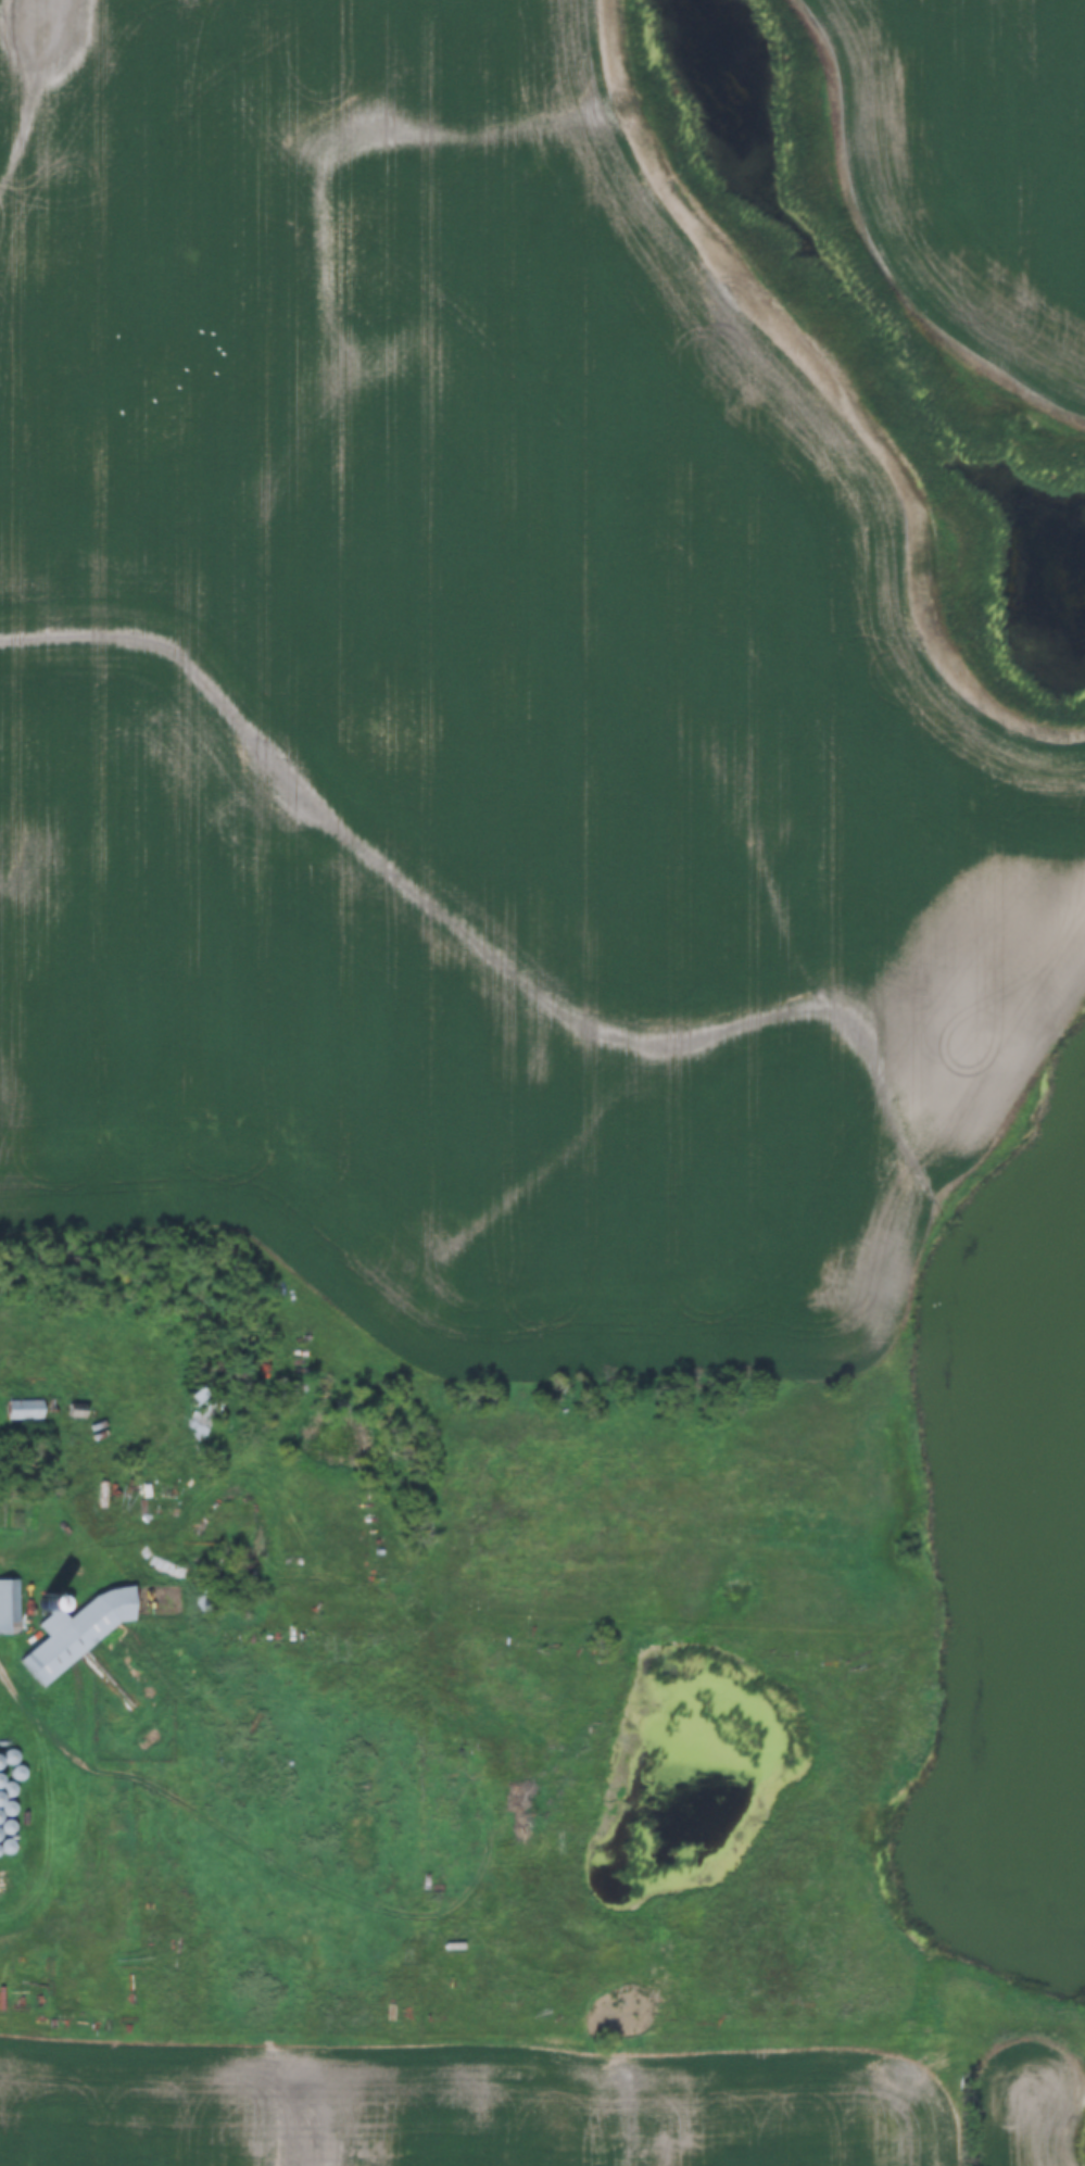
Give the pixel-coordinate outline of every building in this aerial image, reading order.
[(44,1421),(44,1402),(8,1402),(8,1421),(44,1421)] [(0,1582),(0,1636),(20,1636),(20,1582),(0,1582)] [(187,1622),(187,1587),(110,1589),(68,1620),(62,1612),(56,1613),(38,1626),(49,1640),(21,1661),(42,1688),(127,1623),(187,1622)]
